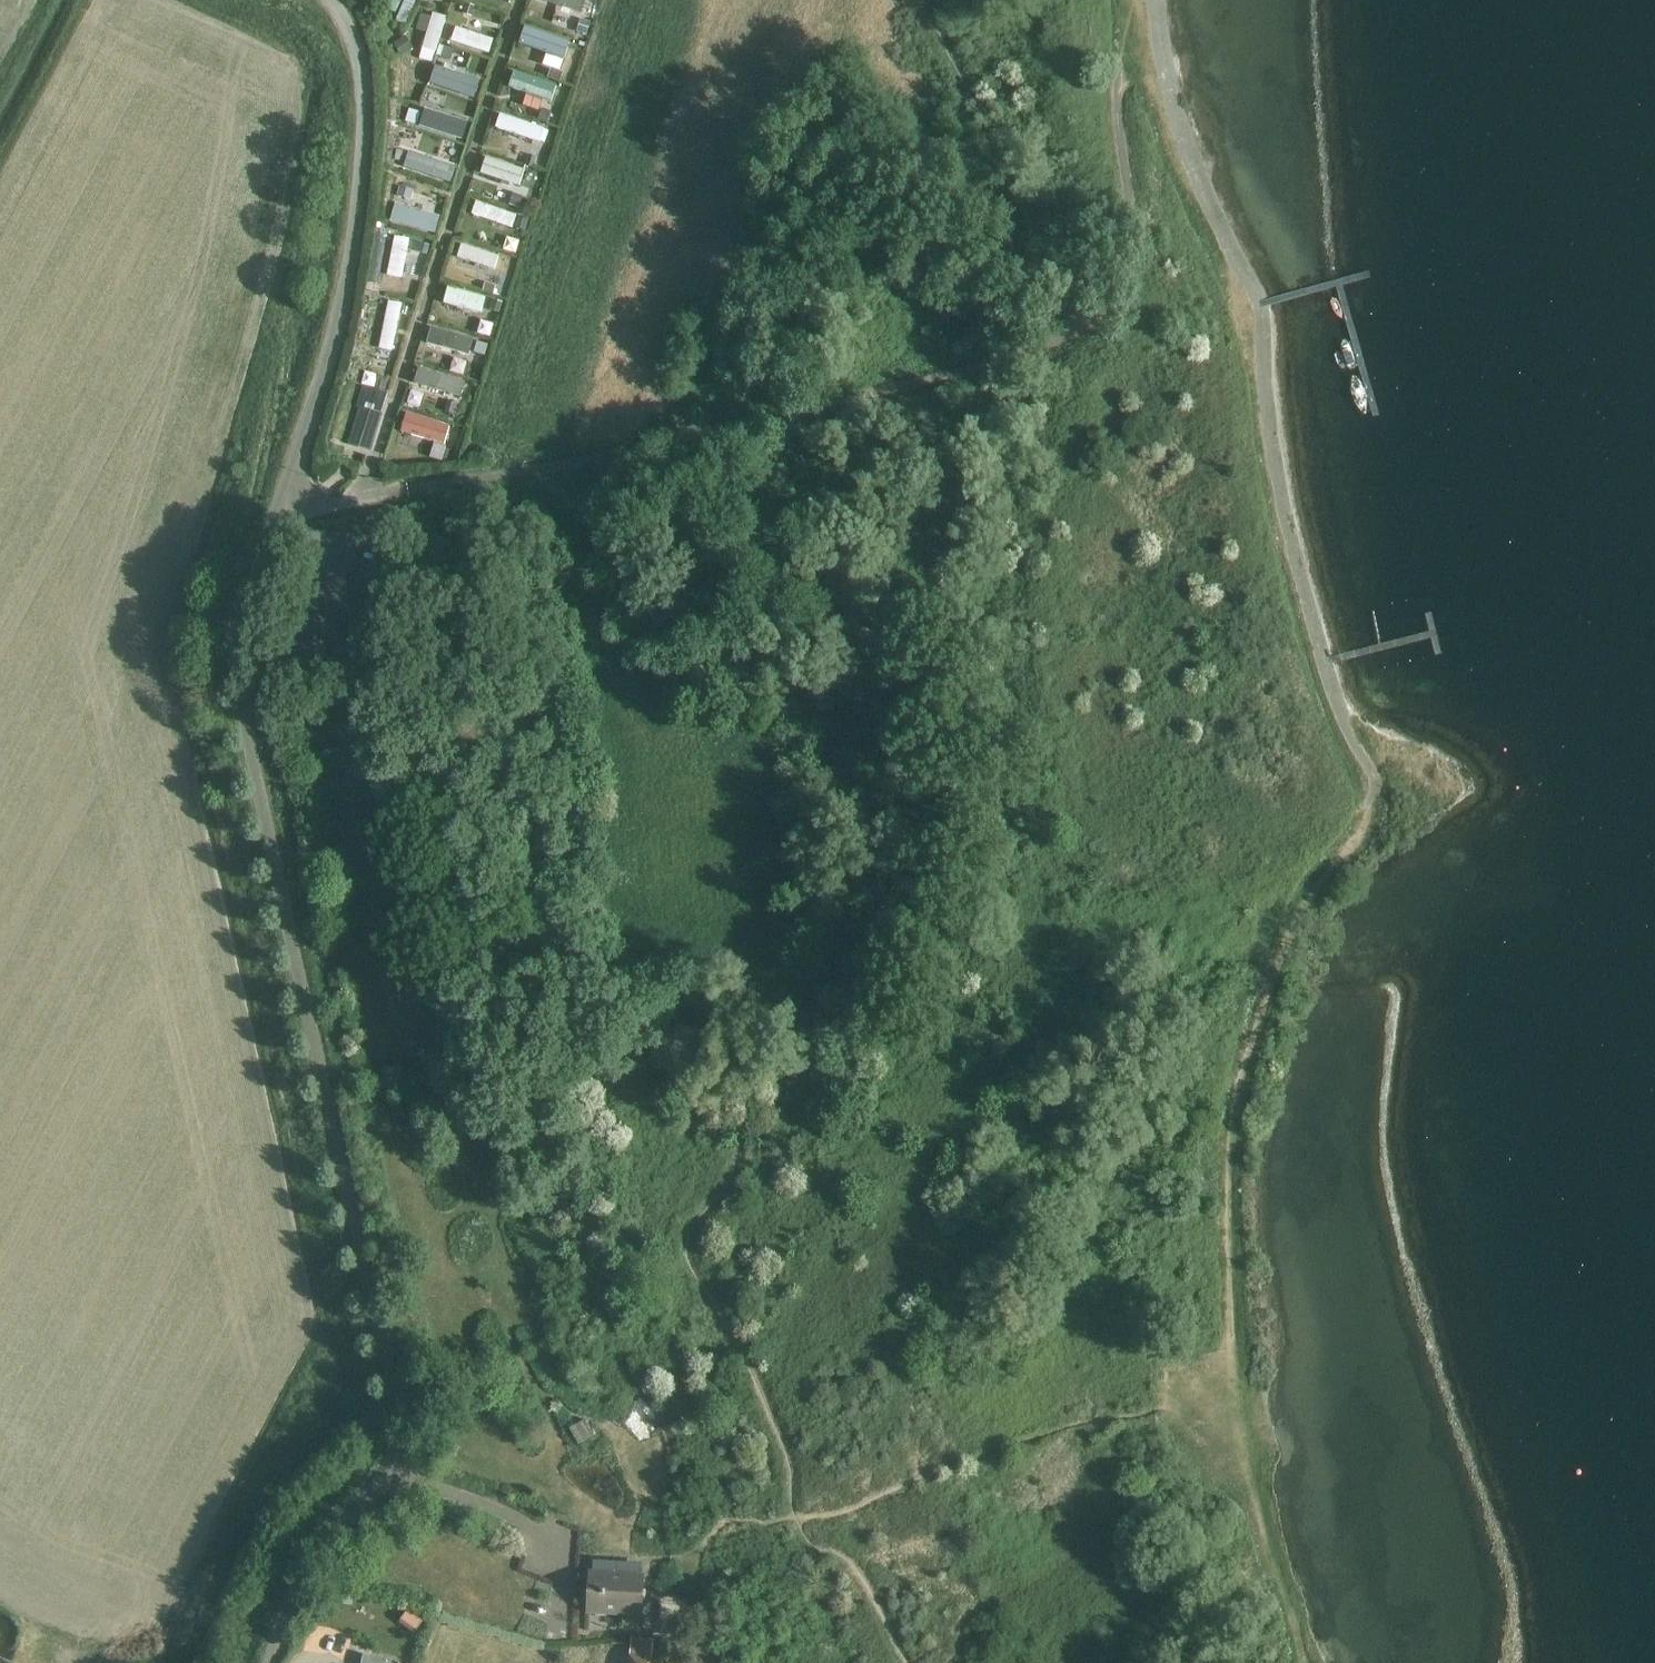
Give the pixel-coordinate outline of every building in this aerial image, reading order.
[(581,14),(585,0),(538,0),(581,14)] [(432,13),(421,48),(435,52),(445,18),(432,13)] [(563,60),(569,41),(524,26),(517,44),(563,60)] [(454,27),(450,41),(488,54),(492,40),(454,27)] [(479,81),(435,66),(429,83),(473,99),(479,81)] [(513,72),(507,88),(550,103),(556,86),(513,72)] [(538,143),(543,129),(499,114),(494,128),(538,143)] [(446,180),(450,167),(410,154),(405,167),(446,180)] [(480,174),(518,187),(523,170),(485,158),(480,174)] [(471,215),(508,227),(512,214),(476,202),(471,215)] [(436,235),(441,219),(401,207),(396,222),(436,235)] [(494,270),(498,257),(460,245),(456,258),(494,270)] [(410,251),(397,249),(390,287),(403,290),(410,251)] [(484,298),(447,288),(442,303),(480,314),(484,298)] [(387,301),(378,349),(391,351),(401,304),(387,301)] [(433,329),(429,341),(468,353),(472,340),(433,329)] [(417,368),(412,383),(458,397),(462,382),(417,368)] [(357,406),(346,445),(369,452),(382,414),(357,406)] [(443,444),(448,426),(406,413),(399,432),(443,444)] [(590,1572),(588,1613),(641,1616),(644,1575),(590,1572)] [(630,1662),(652,1662),(654,1641),(632,1639),(631,1655),(630,1655),(630,1662)]
